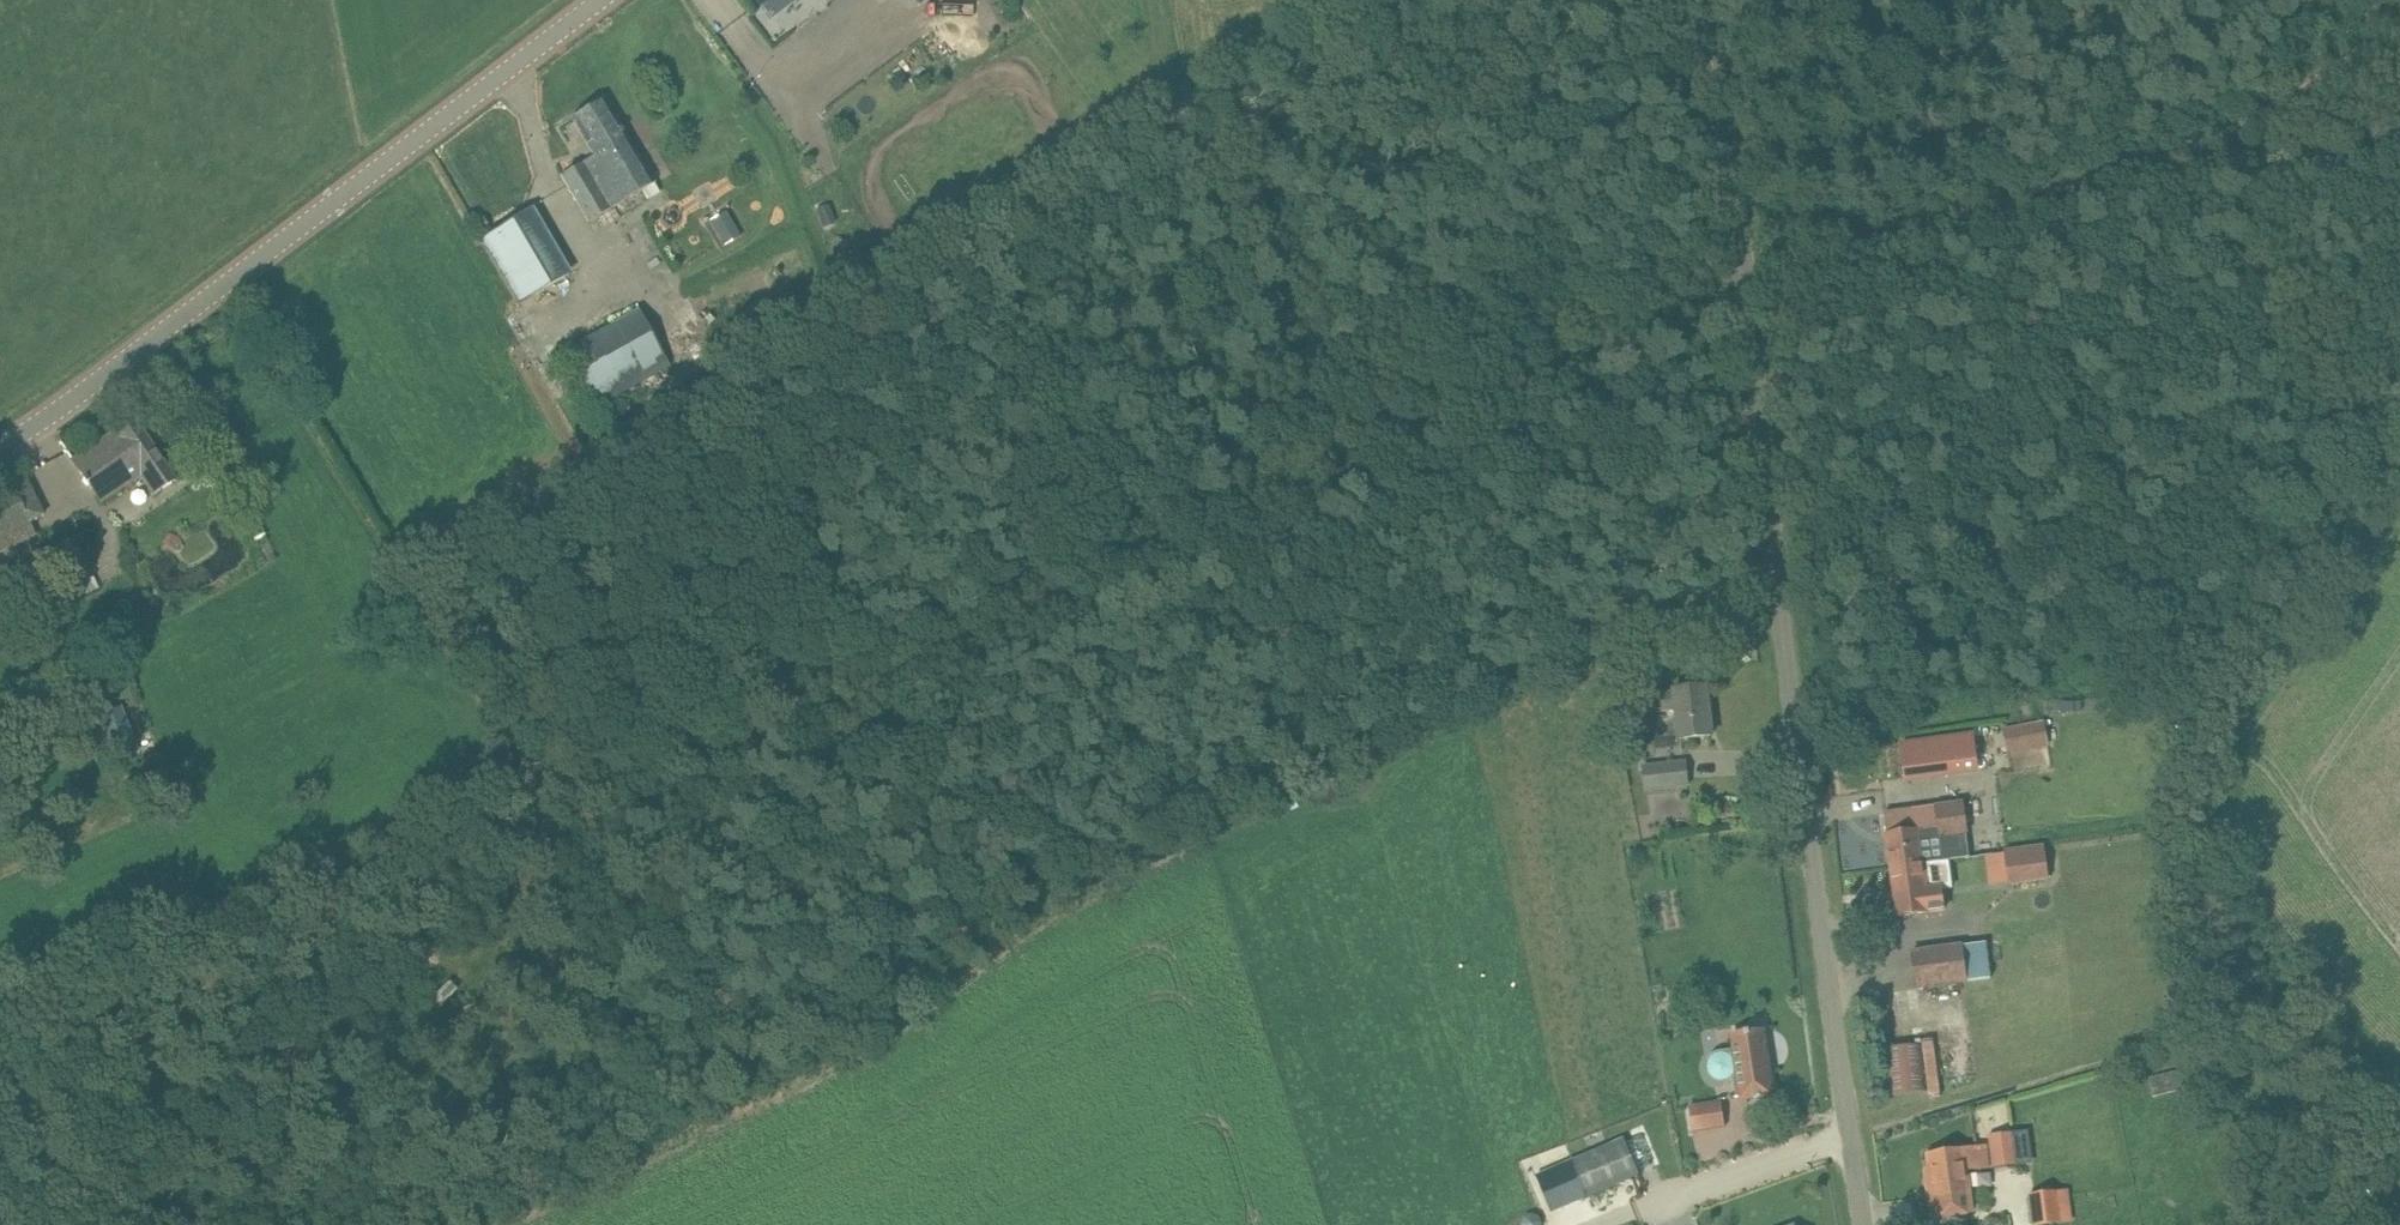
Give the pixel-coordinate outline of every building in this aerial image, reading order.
[(759,3),(772,20),(799,0),(757,0),(759,3)] [(940,25),(966,16),(960,0),(959,0),(934,9),(940,25)] [(655,183),(616,119),(604,98),(572,117),(595,156),(561,175),(589,221),(655,183)] [(709,217),(722,243),(743,233),(729,207),(709,217)] [(528,210),(482,237),(521,304),(566,277),(558,262),(536,275),(518,244),(540,231),(528,210)] [(483,216),(475,220),(482,233),(490,229),(483,216)] [(638,312),(565,352),(596,407),(669,366),(638,312)] [(175,480),(147,438),(134,418),(72,459),(101,501),(140,475),(153,495),(175,480)] [(34,496),(24,474),(0,486),(0,535),(43,514),(34,496)] [(79,548),(50,561),(63,590),(92,577),(79,548)] [(1706,685),(1683,688),(1674,689),(1675,691),(1658,693),(1660,711),(1677,709),(1680,739),(1712,735),(1706,685)] [(138,751),(119,706),(88,720),(98,743),(108,739),(117,760),(138,751)] [(2040,721),(2004,728),(2008,749),(2044,742),(2040,721)] [(1972,735),(1902,744),(1907,780),(1977,771),(1972,735)] [(1689,784),(1686,761),(1644,766),(1647,790),(1689,784)] [(1938,805),(1885,812),(1892,867),(1949,859),(1970,856),(1967,836),(1969,836),(1965,802),(1938,806),(1938,805)] [(2046,852),(2006,856),(2010,891),(2050,885),(2046,852)] [(1949,859),(1892,867),(1899,916),(1928,912),(1944,909),(1942,890),(1953,889),(1949,859)] [(1961,944),(1913,951),(1917,987),(1967,980),(1993,976),(1987,941),(1961,944)] [(1722,1082),(1734,1081),(1737,1096),(1739,1096),(1739,1099),(1772,1094),(1763,1030),(1733,1034),(1735,1048),(1719,1050),(1717,1051),(1714,1052),(1713,1053),(1711,1055),(1710,1056),(1708,1060),(1706,1064),(1706,1065),(1707,1070),(1707,1071),(1708,1074),(1709,1075),(1710,1077),(1711,1078),(1714,1080),(1716,1081),(1719,1082),(1722,1082)] [(1889,1043),(1891,1096),(1940,1094),(1938,1041),(1889,1043)] [(2149,1076),(2154,1096),(2187,1089),(2182,1069),(2149,1076)] [(1721,1101),(1690,1105),(1692,1133),(1724,1129),(1721,1101)] [(2019,1164),(2013,1131),(1988,1135),(1993,1168),(2019,1164)] [(1624,1139),(1537,1176),(1552,1211),(1639,1174),(1637,1170),(1651,1165),(1639,1139),(1626,1144),(1624,1139)] [(1989,1166),(1986,1147),(1929,1154),(1933,1182),(1927,1183),(1932,1217),(1971,1212),(1966,1169),(1989,1166)] [(2072,1222),(2067,1188),(2029,1194),(2033,1224),(2048,1224),(2072,1222)]
